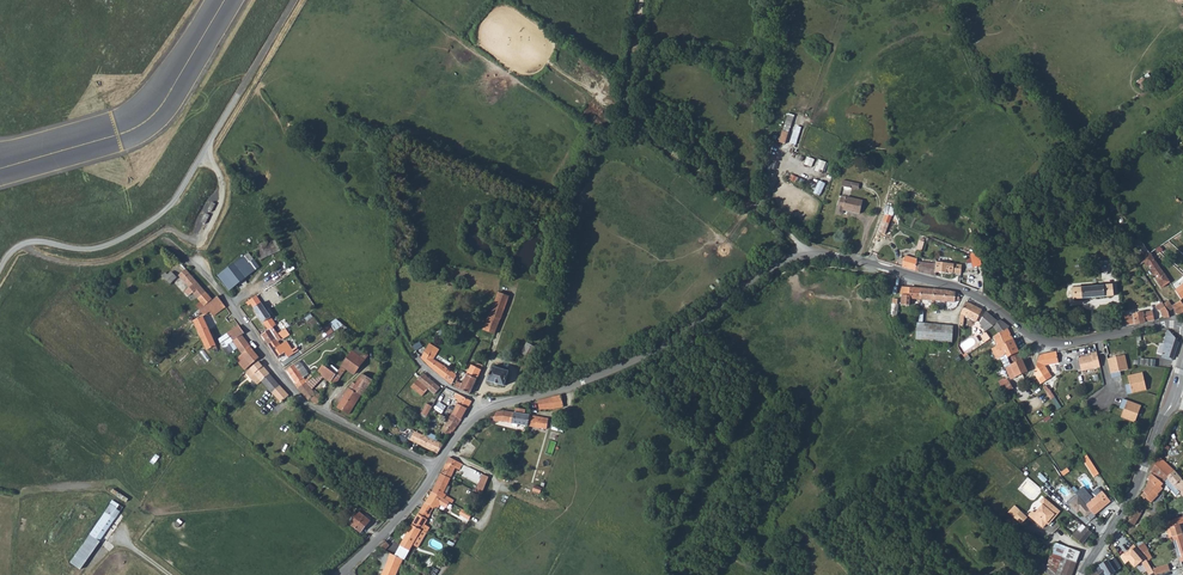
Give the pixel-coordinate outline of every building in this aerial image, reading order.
[(609,87),(612,83),(599,75),(597,79),(609,87)] [(789,134),(795,138),(800,127),(794,124),(789,134)] [(808,156),(805,163),(812,166),(815,159),(808,156)] [(819,160),(815,171),(822,174),(826,162),(819,160)] [(820,180),(814,192),(821,195),(826,183),(820,180)] [(859,189),(860,181),(843,180),(842,192),(851,192),(852,188),(859,189)] [(841,206),(846,208),(845,210),(861,215),(865,203),(850,198),(849,200),(844,198),(841,206)] [(885,214),(894,215),(896,206),(887,204),(885,214)] [(878,232),(883,234),(888,219),(883,217),(878,232)] [(1124,231),(1132,243),(1138,238),(1130,227),(1124,231)] [(1131,243),(1141,259),(1149,254),(1138,238),(1132,243),(1131,243)] [(271,242),(256,248),(261,259),(276,252),(271,242)] [(979,252),(974,254),(973,254),(972,254),(973,265),(980,264),(979,252)] [(1136,262),(1137,264),(1142,260),(1147,267),(1148,266),(1157,280),(1156,280),(1161,288),(1169,283),(1166,279),(1149,254),(1141,259),(1136,262)] [(218,276),(229,291),(257,270),(247,255),(218,276)] [(906,268),(936,276),(936,272),(936,265),(917,263),(918,258),(909,257),(906,268)] [(936,272),(942,273),(948,273),(961,273),(962,265),(945,264),(936,263),(936,265),(936,272)] [(1124,269),(1126,273),(1131,271),(1130,269),(1135,267),(1136,268),(1139,267),(1137,264),(1124,269)] [(187,285),(189,287),(196,281),(185,269),(178,275),(187,285)] [(162,273),(170,282),(175,277),(171,271),(168,273),(166,270),(162,273)] [(1140,274),(1146,284),(1149,282),(1143,273),(1140,274)] [(189,287),(193,292),(200,286),(196,281),(189,287)] [(1074,289),(1075,300),(1115,296),(1113,284),(1074,289)] [(193,292),(198,298),(204,306),(212,299),(200,286),(193,292)] [(901,305),(909,306),(909,298),(910,288),(900,286),(900,295),(902,295),(901,305)] [(909,298),(920,299),(921,289),(910,288),(909,298)] [(920,299),(933,300),(934,290),(921,289),(920,299)] [(933,300),(945,302),(946,291),(934,290),(933,300)] [(495,334),(497,327),(509,295),(499,291),(490,315),(489,314),(484,330),(495,334)] [(946,291),(945,302),(954,302),(955,300),(958,300),(959,294),(957,293),(946,291)] [(247,302),(249,305),(251,303),(262,320),(269,330),(271,328),(274,327),(276,325),(256,295),(247,302)] [(195,311),(198,315),(201,312),(204,315),(210,311),(213,316),(225,307),(217,296),(210,302),(204,306),(195,311)] [(1182,300),(1173,306),(1176,311),(1178,316),(1182,314),(1182,303),(1182,300)] [(960,323),(964,324),(964,316),(976,322),(982,310),(966,302),(961,312),(961,314),(960,323)] [(1163,303),(1156,304),(1157,309),(1161,308),(1164,318),(1170,316),(1170,314),(1169,313),(1165,307),(1163,303)] [(1169,313),(1170,314),(1176,311),(1173,306),(1171,303),(1165,307),(1169,313)] [(1125,316),(1126,326),(1154,320),(1152,310),(1125,316)] [(979,323),(986,332),(992,326),(993,326),(998,321),(985,313),(979,323)] [(194,320),(205,351),(210,349),(212,355),(216,353),(217,355),(225,349),(223,347),(218,340),(213,344),(203,317),(194,320)] [(341,321),(336,317),(323,325),(321,326),(325,331),(341,321)] [(993,326),(999,333),(1008,328),(1009,326),(1001,320),(998,321),(993,326)] [(916,339),(951,342),(952,326),(917,323),(916,339)] [(218,340),(223,347),(230,342),(241,335),(244,333),(239,326),(218,340)] [(269,330),(269,331),(272,335),(273,335),(278,332),(274,327),(271,328),(269,330)] [(993,336),(997,346),(1004,343),(1004,344),(1013,340),(1008,328),(999,333),(993,336)] [(278,332),(282,338),(286,335),(282,329),(278,332)] [(1171,364),(1179,342),(1172,335),(1168,330),(1166,336),(1164,344),(1165,345),(1161,357),(1162,358),(1161,361),(1171,364)] [(263,335),(266,340),(272,335),(269,331),(263,335)] [(266,340),(269,344),(276,339),(278,341),(282,338),(278,332),(273,335),(272,335),(266,340)] [(986,332),(981,336),(986,342),(991,338),(986,332)] [(230,342),(241,355),(250,347),(241,335),(230,342)] [(269,344),(277,358),(285,352),(289,357),(298,350),(296,347),(293,349),(287,341),(281,345),(278,341),(276,339),(269,344)] [(1000,358),(1007,355),(1008,358),(1018,351),(1013,340),(1004,344),(999,346),(1000,348),(997,350),(1000,358)] [(522,353),(531,357),(537,347),(527,342),(522,353)] [(352,350),(364,359),(368,353),(356,344),(352,350)] [(241,355),(250,365),(258,357),(250,347),(241,355)] [(316,371),(323,376),(334,384),(343,371),(342,370),(344,367),(354,374),(364,359),(352,350),(335,373),(322,364),(316,371)] [(424,350),(420,358),(421,359),(425,363),(444,378),(449,371),(440,365),(432,360),(434,355),(424,350)] [(1000,358),(1005,367),(1022,360),(1018,351),(1008,358),(1007,355),(1000,358)] [(1035,373),(1041,383),(1053,375),(1045,363),(1057,361),(1057,355),(1058,354),(1058,352),(1040,355),(1035,373)] [(1091,356),(1079,359),(1083,373),(1101,368),(1097,353),(1091,355),(1091,356)] [(236,360),(245,370),(248,367),(250,365),(241,355),(236,360)] [(1138,355),(1139,365),(1158,368),(1159,361),(1146,359),(1146,356),(1138,355)] [(1125,356),(1107,359),(1111,378),(1117,377),(1116,373),(1120,372),(1128,370),(1125,356)] [(299,361),(306,371),(307,370),(301,362),(303,361),(302,359),(299,361)] [(1005,367),(1010,379),(1027,372),(1028,371),(1022,360),(1005,367)] [(295,384),(299,388),(305,383),(300,376),(306,371),(299,361),(288,370),(296,383),(295,384)] [(258,362),(250,369),(257,378),(256,379),(255,377),(252,380),(257,385),(260,382),(261,381),(269,374),(258,362)] [(455,386),(470,392),(482,369),(472,364),(462,384),(457,381),(455,386)] [(488,381),(505,386),(509,371),(493,366),(488,381)] [(305,383),(311,389),(323,376),(316,371),(308,380),(305,383)] [(444,378),(451,384),(455,378),(456,376),(449,371),(444,378)] [(413,390),(420,396),(425,390),(422,387),(429,379),(422,373),(415,380),(414,381),(418,385),(413,390)] [(1128,389),(1129,395),(1148,391),(1144,373),(1130,376),(1131,384),(1132,388),(1128,389)] [(261,381),(272,392),(280,385),(269,374),(261,381)] [(349,388),(360,395),(362,396),(371,380),(360,374),(354,384),(352,383),(349,388)] [(422,387),(425,390),(426,389),(432,395),(438,387),(429,379),(422,387)] [(409,386),(413,390),(418,385),(414,381),(409,386)] [(1009,381),(1001,387),(1006,393),(1014,388),(1009,381)] [(299,388),(309,400),(310,398),(315,402),(319,404),(323,397),(317,391),(315,393),(311,389),(305,383),(299,388)] [(272,392),(273,393),(279,400),(281,402),(285,398),(289,395),(280,385),(272,392)] [(1044,388),(1051,399),(1055,396),(1051,389),(1050,389),(1047,386),(1044,388)] [(349,388),(338,407),(349,413),(360,395),(349,388)] [(269,397),(271,399),(272,398),(277,403),(278,402),(279,400),(273,393),(269,397)] [(457,393),(454,398),(459,400),(457,403),(467,408),(471,400),(457,393)] [(537,400),(539,409),(555,409),(563,406),(560,394),(537,400)] [(430,410),(431,409),(435,401),(430,399),(425,407),(430,410)] [(1124,410),(1121,418),(1135,423),(1142,406),(1124,399),(1122,405),(1126,406),(1124,410)] [(452,413),(462,418),(467,408),(457,403),(452,413)] [(495,412),(494,421),(503,421),(513,422),(512,425),(517,426),(517,423),(527,425),(529,415),(524,414),(525,410),(515,408),(515,412),(505,411),(495,412)] [(448,419),(457,424),(462,418),(452,413),(450,416),(448,419)] [(527,425),(544,428),(547,428),(549,418),(529,415),(527,425)] [(441,430),(449,435),(452,430),(453,431),(457,424),(448,419),(441,430)] [(412,441),(419,445),(422,438),(426,439),(427,437),(416,432),(412,441)] [(419,445),(438,453),(443,444),(434,440),(427,437),(426,439),(422,438),(419,445)] [(1083,458),(1095,477),(1100,474),(1088,455),(1083,458)] [(441,473),(447,477),(450,478),(454,469),(458,470),(461,463),(449,457),(441,473)] [(1150,471),(1152,473),(1163,483),(1172,474),(1176,471),(1174,469),(1160,458),(1150,471)] [(1163,483),(1163,484),(1161,486),(1163,488),(1167,484),(1169,486),(1177,498),(1182,495),(1178,491),(1175,485),(1182,480),(1176,471),(1172,474),(1163,483)] [(432,492),(451,503),(452,504),(454,501),(445,495),(450,486),(444,484),(447,477),(441,473),(432,492)] [(481,495),(484,486),(488,476),(483,473),(474,491),(481,495)] [(1152,473),(1148,478),(1151,480),(1147,485),(1148,486),(1144,490),(1149,494),(1146,496),(1152,501),(1159,493),(1158,493),(1163,488),(1161,486),(1163,484),(1163,483),(1152,473)] [(1178,491),(1182,495),(1182,496),(1182,481),(1182,480),(1175,485),(1178,491)] [(1087,505),(1094,513),(1102,507),(1103,508),(1111,501),(1103,491),(1087,505)] [(432,492),(425,502),(433,507),(437,509),(437,508),(439,509),(441,506),(447,509),(451,503),(432,492)] [(1078,494),(1068,503),(1071,507),(1072,506),(1078,513),(1081,511),(1087,517),(1089,516),(1093,520),(1097,517),(1095,515),(1094,513),(1087,505),(1078,494)] [(1034,510),(1030,515),(1045,527),(1048,522),(1047,521),(1051,517),(1052,518),(1060,509),(1045,497),(1041,501),(1043,503),(1036,512),(1034,510)] [(119,505),(112,500),(70,561),(75,565),(81,556),(88,560),(100,542),(96,539),(119,505)] [(412,525),(421,531),(430,515),(429,514),(433,507),(425,502),(412,525)] [(1145,512),(1142,510),(1144,507),(1138,502),(1129,520),(1135,524),(1140,514),(1143,516),(1145,512)] [(1029,518),(1015,506),(1008,513),(1022,525),(1029,518)] [(1094,513),(1095,515),(1103,508),(1102,507),(1094,513)] [(468,513),(461,509),(459,514),(468,519),(471,514),(468,513)] [(1061,510),(1060,509),(1052,518),(1051,517),(1047,521),(1048,522),(1050,524),(1061,510)] [(350,524),(361,532),(370,520),(369,519),(371,517),(367,514),(365,516),(360,511),(350,524)] [(1173,537),(1182,533),(1182,516),(1182,517),(1176,519),(1178,525),(1171,526),(1173,537)] [(179,519),(175,524),(182,529),(186,524),(179,519)] [(399,546),(405,549),(407,545),(409,546),(410,544),(412,545),(421,531),(412,525),(399,546)] [(1087,527),(1082,532),(1079,529),(1073,536),(1083,544),(1093,532),(1087,527)] [(412,545),(417,548),(426,533),(421,531),(412,545)] [(1182,561),(1182,533),(1173,537),(1182,561)] [(378,546),(383,551),(389,545),(384,540),(378,546)] [(1056,574),(1057,574),(1061,574),(1066,565),(1060,563),(1062,557),(1077,562),(1081,552),(1055,543),(1047,566),(1056,574)] [(1128,551),(1125,554),(1135,566),(1141,561),(1151,574),(1155,572),(1147,559),(1134,545),(1131,548),(1132,549),(1129,553),(1128,551)] [(405,549),(399,546),(394,556),(399,559),(404,561),(410,552),(409,551),(405,549)] [(1077,562),(1062,557),(1060,563),(1066,565),(1061,574),(1072,574),(1077,562)] [(1097,571),(1100,574),(1116,574),(1124,574),(1114,557),(1109,561),(1108,560),(1101,565),(1101,566),(1096,570),(1097,571)] [(398,562),(389,558),(385,569),(384,569),(381,574),(393,574),(398,562)] [(1039,568),(1047,574),(1055,574),(1056,574),(1047,566),(1043,563),(1040,567),(1039,568)] [(1155,570),(1158,574),(1168,571),(1171,570),(1169,565),(1155,570)]
